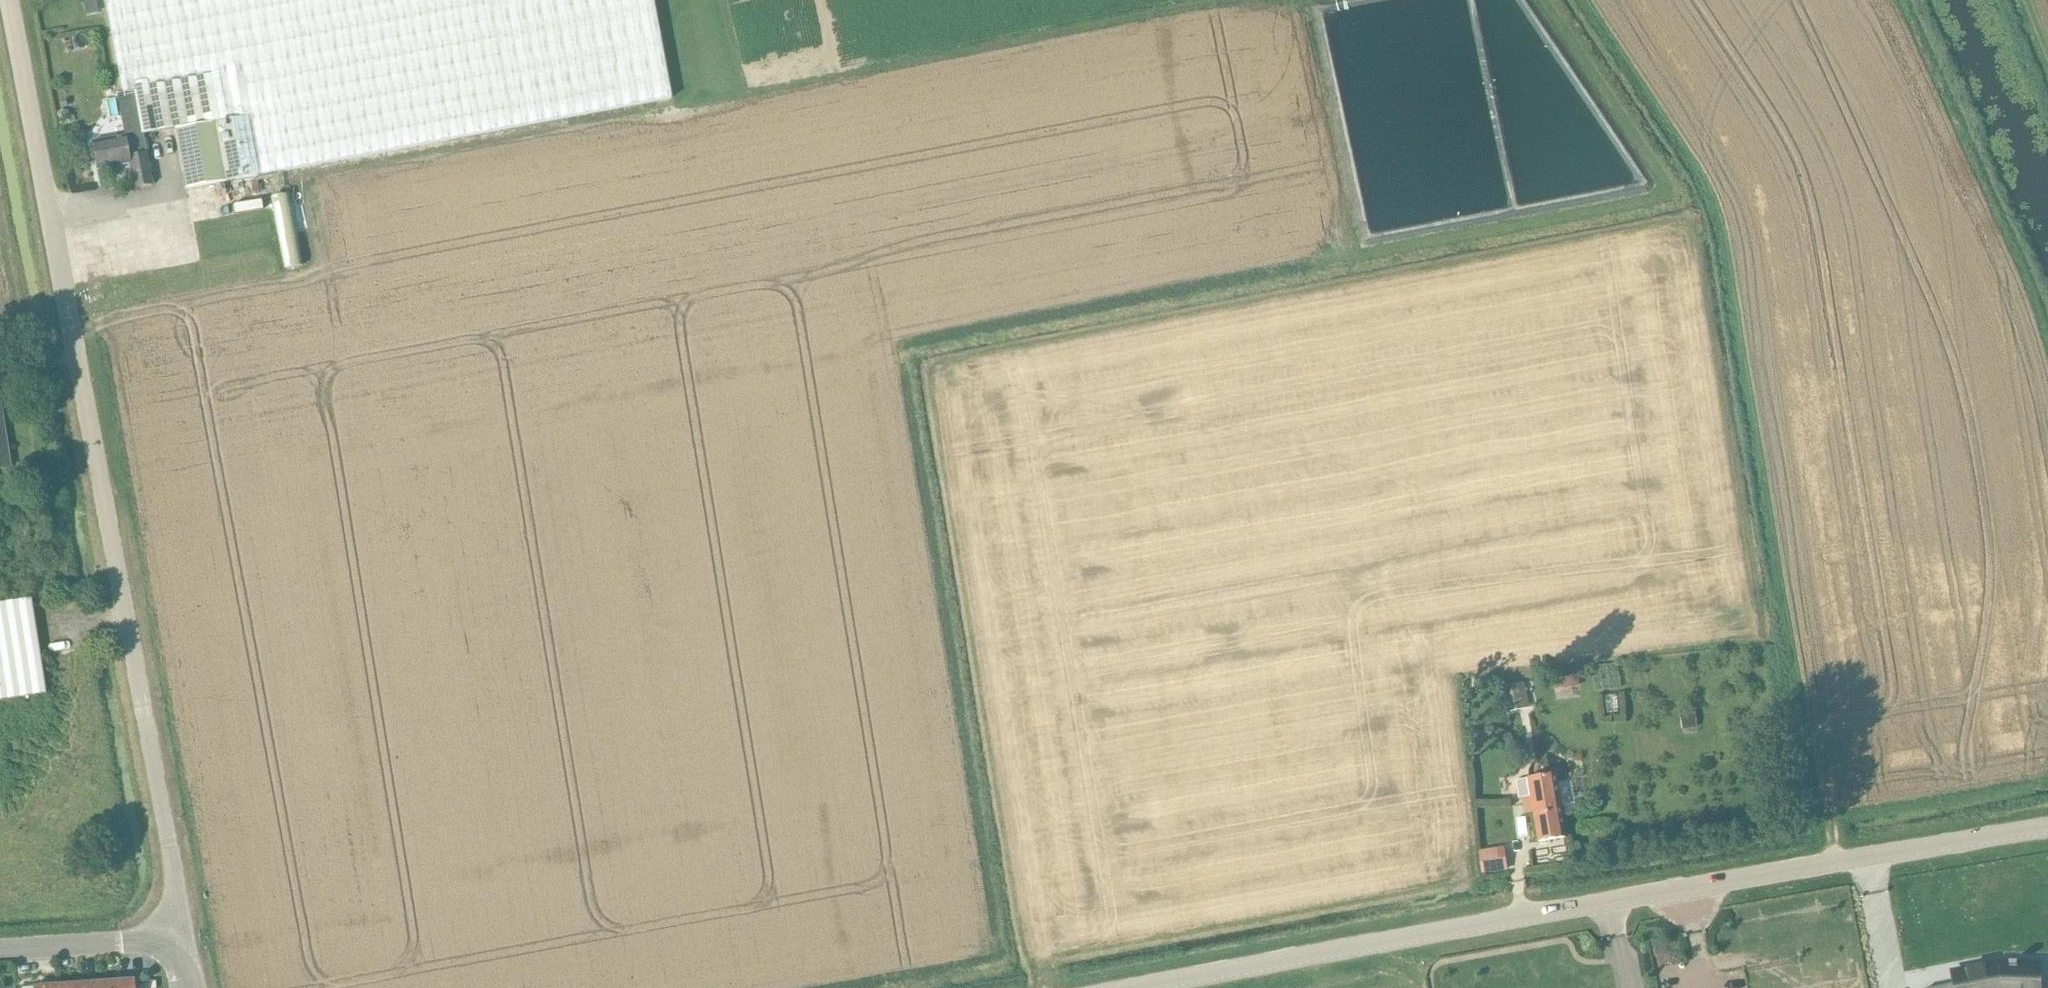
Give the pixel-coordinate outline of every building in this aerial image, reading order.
[(83,2),(83,4),(85,14),(98,12),(96,1),(96,0),(93,0),(89,1),(83,2)] [(124,95),(117,96),(124,137),(92,142),(97,170),(130,164),(134,189),(151,187),(142,135),(174,130),(185,190),(210,185),(212,192),(225,190),(224,183),(225,183),(270,174),(672,98),(654,0),(106,0),(124,95)] [(11,467),(1,403),(0,403),(0,468),(11,467)] [(46,695),(39,653),(32,609),(30,599),(0,603),(0,702),(46,695)] [(1578,670),(1552,671),(1553,688),(1579,687),(1578,670)] [(1531,707),(1526,683),(1504,687),(1491,689),(1494,707),(1507,705),(1508,712),(1531,707)] [(1696,710),(1680,711),(1682,729),(1697,727),(1696,710)] [(1566,839),(1556,775),(1528,779),(1531,796),(1523,797),(1526,814),(1534,813),(1538,843),(1566,839)] [(1479,851),(1482,875),(1485,875),(1508,871),(1504,848),(1482,851),(1479,851)] [(1939,987),(2024,987),(2024,965),(2000,965),(1952,973),(1954,986),(1939,987)]
